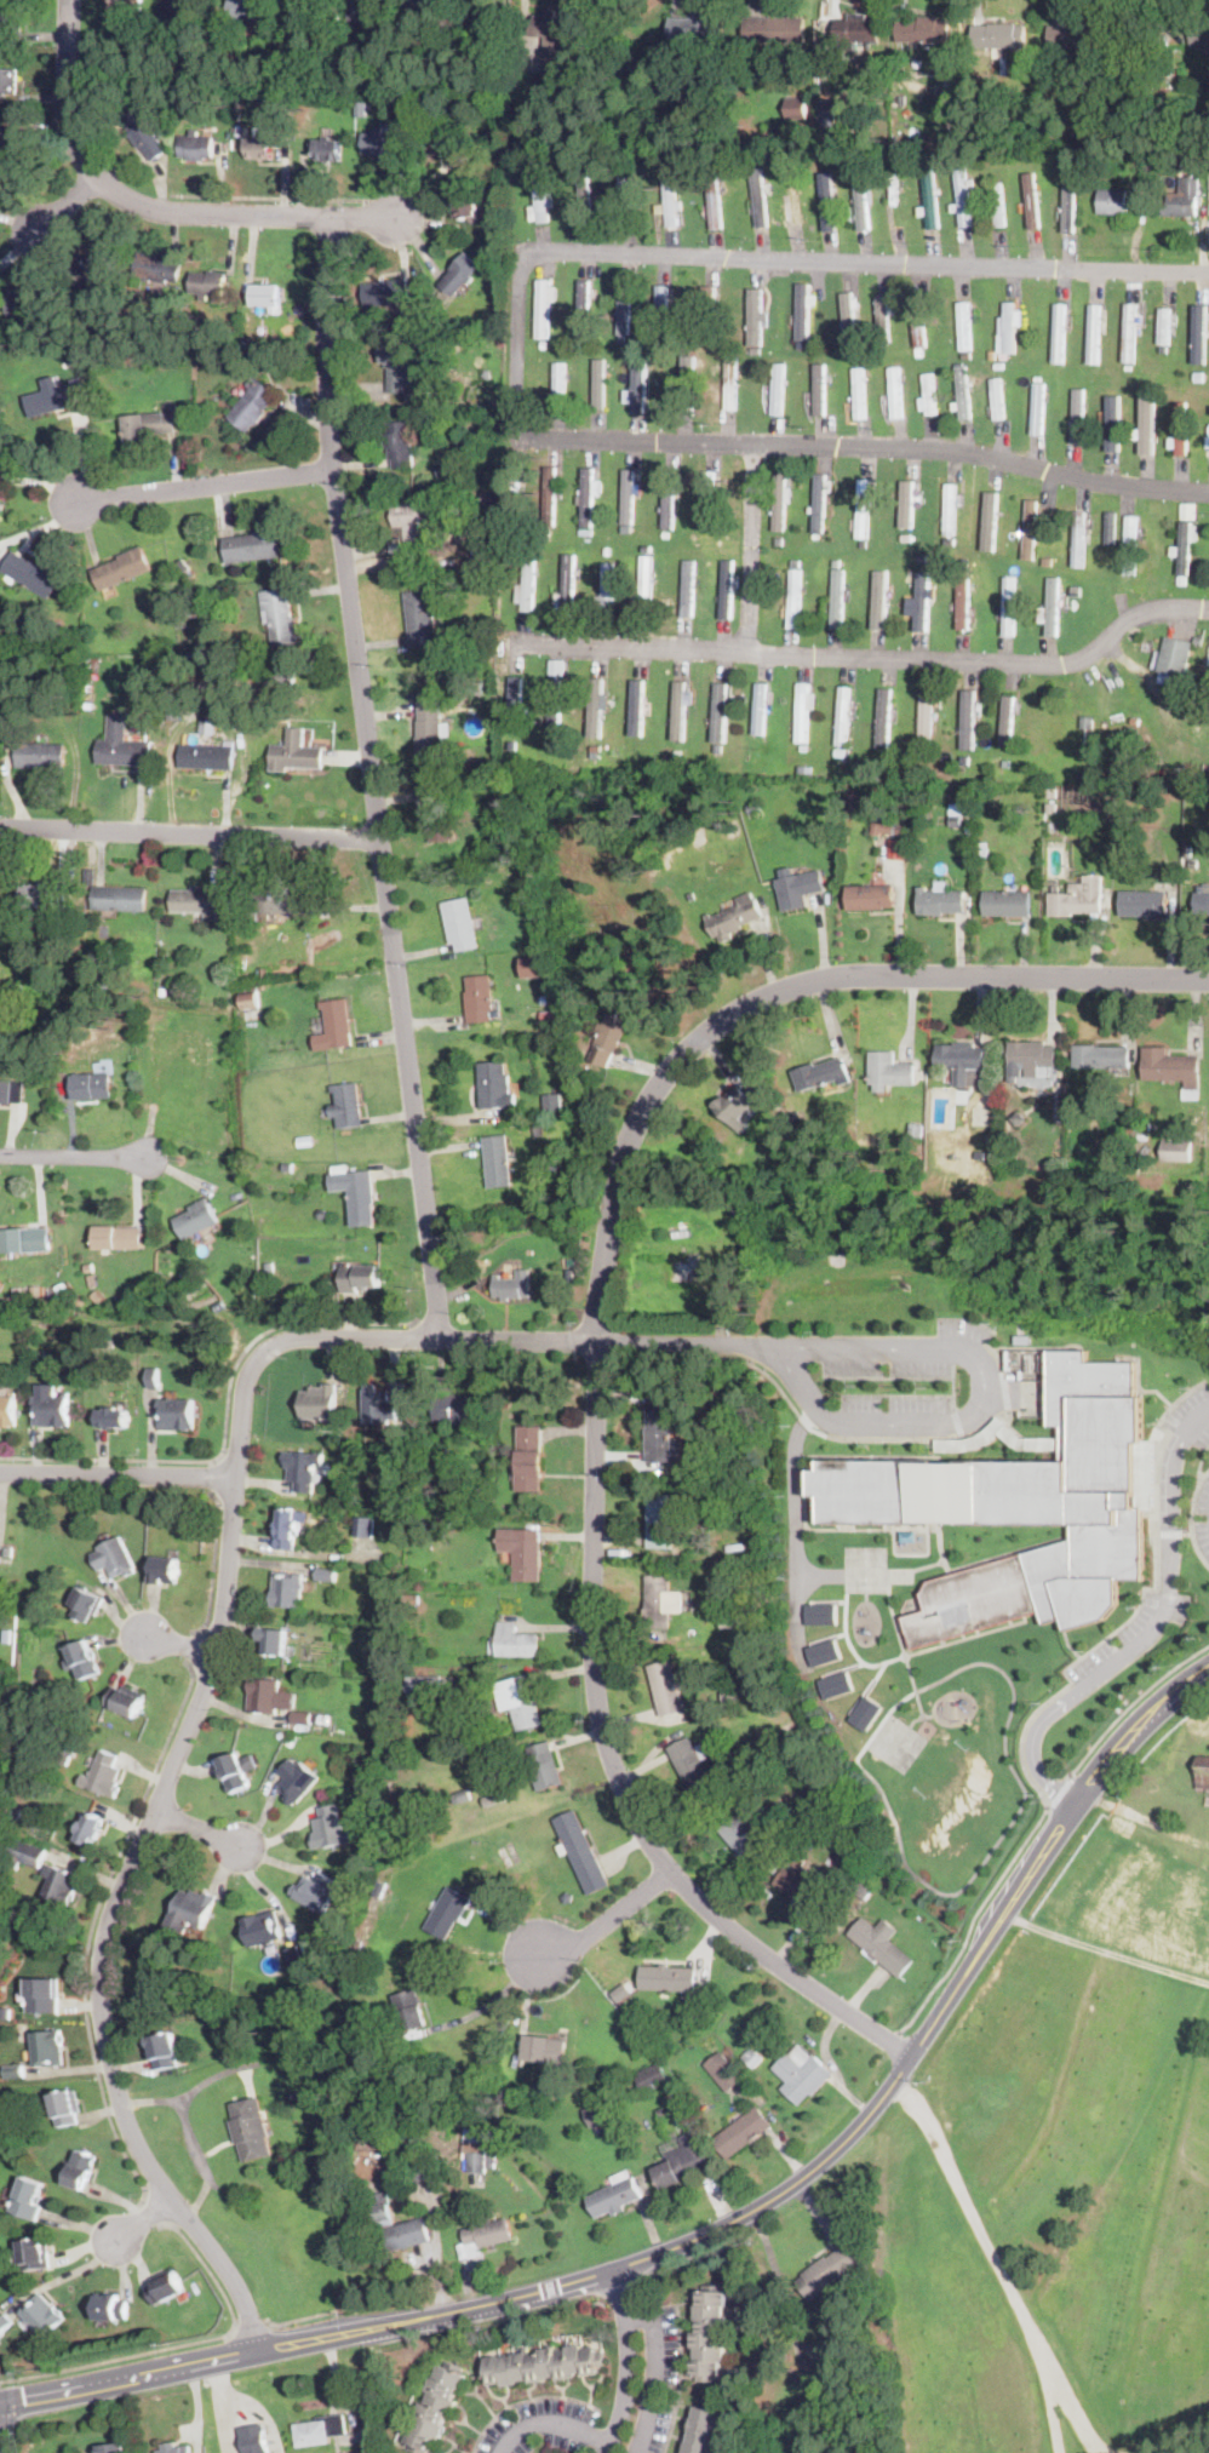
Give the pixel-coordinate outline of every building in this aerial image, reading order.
[(107,12),(107,0),(141,0),(141,13),(107,12)] [(229,18),(229,0),(262,0),(262,19),(229,18)] [(313,5),(313,0),(319,0),(319,11),(322,11),(321,22),(311,21),(313,5)] [(409,11),(407,0),(435,0),(436,6),(424,8),(409,11)] [(712,13),(712,17),(723,17),(723,39),(670,39),(670,34),(670,17),(691,17),(691,11),(712,11),(712,13)] [(879,19),(879,27),(879,41),(836,41),(836,19),(849,19),(849,13),(867,13),(867,18),(879,19)] [(567,31),(567,38),(565,38),(563,74),(543,73),(545,36),(533,36),(534,17),(534,15),(568,17),(567,31)] [(950,19),(950,27),(950,41),(898,41),(898,19),(918,19),(918,16),(938,16),(938,19),(950,19)] [(750,41),(745,41),(745,17),(804,17),(804,41),(750,41)] [(1090,21),(1090,25),(1110,25),(1110,48),(1049,48),(1049,25),(1067,25),(1067,22),(1090,21)] [(973,25),(980,25),(1027,25),(1027,47),(974,47),(973,47),(973,25)] [(1208,45),(1208,28),(1191,27),(1190,44),(1208,45)] [(6,97),(0,97),(0,68),(18,68),(18,84),(17,93),(6,93),(6,97)] [(293,107),(280,107),(280,92),(293,92),(293,107)] [(835,97),(818,97),(818,125),(836,124),(835,97)] [(804,119),(786,119),(786,98),(798,98),(807,98),(807,119),(804,119)] [(367,101),(366,115),(356,114),(357,99),(367,101)] [(141,107),(168,149),(151,160),(142,145),(139,148),(128,133),(131,131),(122,119),(141,107)] [(691,125),(691,130),(678,128),(678,119),(691,119),(691,125)] [(1052,141),(1044,141),(1044,120),(1049,120),(1059,120),(1059,141),(1052,141)] [(2,125),(2,148),(16,148),(17,125),(2,125)] [(383,132),(396,132),(395,156),(382,156),(382,153),(363,153),(363,132),(376,132),(377,126),(383,126),(383,132)] [(830,127),(830,139),(821,139),(823,127),(830,127)] [(199,130),(199,136),(206,136),(206,157),(179,156),(181,136),(190,136),(190,130),(199,130)] [(457,144),(454,154),(439,150),(439,155),(423,151),(426,131),(451,136),(448,142),(457,144)] [(277,148),(271,148),(271,155),(247,155),(247,138),(277,139),(277,148)] [(340,141),(340,159),(333,159),(333,161),(327,161),(327,159),(313,159),(313,149),(311,149),(311,144),(311,142),(311,141),(340,141)] [(1193,161),(1184,161),(1184,149),(1193,149),(1193,161)] [(630,166),(620,167),(619,155),(625,154),(629,154),(630,166)] [(525,161),(525,170),(512,170),(512,156),(525,156),(525,161)] [(660,171),(651,172),(649,165),(659,164),(660,171)] [(768,227),(758,228),(751,168),(761,167),(768,227)] [(966,228),(962,228),(955,170),(962,168),(966,168),(973,227),(966,228)] [(938,229),(928,230),(922,171),(933,170),(939,229),(938,229)] [(545,183),(545,191),(550,190),(552,207),(548,208),(549,222),(538,223),(538,220),(532,220),(531,206),(537,206),(533,172),(544,171),(545,183)] [(716,229),(712,230),(706,172),(717,171),(722,229),(716,229)] [(871,229),(860,230),(853,172),(864,171),(871,229)] [(1039,228),(1028,229),(1022,172),(1035,171),(1041,228),(1039,228)] [(586,174),(588,184),(594,183),(596,208),(590,210),(592,223),(581,224),(575,173),(586,172),(586,174)] [(833,228),(826,228),(820,173),(830,172),(836,227),(833,228)] [(1076,172),(1075,231),(1064,231),(1065,172),(1076,172)] [(630,176),(631,184),(637,183),(640,197),(631,199),(634,224),(624,225),(624,218),(617,219),(615,214),(615,210),(624,208),(619,174),(630,174),(630,176)] [(667,227),(666,213),(665,205),(663,176),(674,174),(676,201),(676,211),(677,218),(677,225),(667,227)] [(1199,177),(1199,185),(1198,216),(1162,214),(1163,200),(1167,200),(1167,191),(1185,193),(1185,189),(1178,188),(1178,177),(1185,178),(1186,176),(1199,177)] [(797,220),(791,220),(786,178),(793,177),(796,177),(801,220),(797,220)] [(1007,227),(996,228),(991,184),(1002,183),(1007,227)] [(1127,214),(1099,213),(1099,189),(1128,190),(1127,214)] [(472,191),(475,200),(476,200),(479,212),(476,212),(477,220),(469,223),(468,216),(453,218),(451,205),(449,196),(472,191)] [(657,214),(655,206),(665,205),(666,213),(657,214)] [(114,268),(84,275),(79,257),(109,250),(114,268)] [(174,260),(171,281),(133,274),(138,251),(176,258),(174,260)] [(454,297),(441,285),(453,271),(449,269),(464,252),(481,265),(454,297)] [(224,271),(224,296),(193,294),(193,270),(224,271)] [(590,277),(588,338),(578,337),(580,277),(590,277)] [(377,305),(366,306),(363,283),(409,280),(412,302),(377,305)] [(549,300),(548,340),(535,339),(538,280),(550,280),(549,300)] [(640,293),(640,302),(630,302),(629,334),(625,334),(621,334),(619,334),(617,334),(618,283),(631,283),(631,290),(640,290),(640,293)] [(808,329),(808,340),(797,340),(797,325),(798,283),(809,283),(809,294),(809,296),(809,298),(808,306),(808,329)] [(280,285),(280,314),(269,314),(270,306),(253,306),(253,285),(280,285)] [(666,331),(666,334),(655,334),(658,286),(667,286),(666,331)] [(704,290),(714,290),(714,297),(714,305),(712,340),(701,339),(704,290)] [(761,339),(761,342),(751,342),(752,291),(762,291),(762,313),(762,327),(761,339)] [(816,306),(808,306),(809,294),(816,294),(816,306)] [(883,343),(881,343),(877,296),(887,294),(887,299),(888,305),(888,314),(890,342),(883,343)] [(854,337),(844,338),(842,297),(852,297),(854,337)] [(888,314),(887,299),(895,299),(896,314),(888,314)] [(921,346),(915,346),(911,299),(922,299),(926,346),(921,346)] [(961,351),(958,303),(968,302),(970,351),(961,351)] [(1010,354),(1004,354),(1005,353),(1004,336),(1004,317),(1004,302),(1016,302),(1016,305),(1016,308),(1016,319),(1015,326),(1015,354),(1010,354)] [(1204,362),(1205,303),(1193,303),(1192,362),(1204,362)] [(1064,359),(1064,362),(1053,362),(1055,304),(1066,304),(1064,359)] [(1134,345),(1134,363),(1123,362),(1125,304),(1136,304),(1134,345)] [(1025,326),(1015,326),(1016,305),(1021,305),(1021,310),(1025,310),(1025,326)] [(1100,338),(1100,360),(1090,360),(1090,350),(1091,309),(1101,309),(1101,315),(1101,321),(1100,326),(1100,332),(1100,338)] [(1169,337),(1169,345),(1158,344),(1159,319),(1161,309),(1170,309),(1169,337)] [(197,322),(195,334),(187,333),(190,320),(197,322)] [(247,344),(242,349),(239,345),(243,340),(247,344)] [(408,383),(406,383),(406,392),(388,392),(389,367),(386,367),(386,363),(380,363),(382,344),(382,342),(409,343),(408,383)] [(807,343),(807,350),(797,350),(797,342),(807,343)] [(426,351),(426,354),(414,354),(414,344),(426,344),(426,351)] [(80,363),(69,365),(68,357),(79,356),(80,363)] [(646,356),(644,411),(632,411),(632,402),(625,401),(625,389),(632,389),(634,356),(646,356)] [(737,409),(726,409),(727,356),(738,357),(737,409)] [(692,407),(691,407),(682,407),(683,357),(693,359),(692,407)] [(607,359),(606,386),(606,409),(595,409),(595,400),(588,400),(589,384),(595,385),(596,359),(607,359)] [(814,414),(814,362),(825,362),(825,414),(814,414)] [(565,407),(554,407),(554,363),(562,363),(565,363),(565,407)] [(783,415),(772,415),(774,363),(785,365),(783,415)] [(892,417),(889,366),(900,366),(904,417),(892,417)] [(970,419),(962,419),(961,409),(959,402),(956,367),(967,366),(972,419),(970,419)] [(855,420),(854,368),(864,368),(865,419),(855,420)] [(936,399),(938,412),(938,414),(927,414),(927,409),(921,411),(919,399),(926,397),(923,374),(934,373),(936,399)] [(262,420),(256,426),(253,424),(247,431),(228,417),(250,389),(245,385),(253,374),(275,392),(269,400),(273,402),(265,412),(267,413),(262,420)] [(55,411),(30,418),(24,396),(70,384),(69,378),(81,376),(86,391),(76,394),(80,405),(55,411)] [(996,420),(995,420),(991,379),(1002,378),(1005,419),(996,420)] [(1045,412),(1044,432),(1035,432),(1035,426),(1035,414),(1036,380),(1045,380),(1045,412)] [(1083,441),(1072,442),(1075,388),(1084,388),(1083,441)] [(1118,448),(1106,448),(1107,397),(1119,399),(1118,448)] [(1187,439),(1187,454),(1176,455),(1176,448),(1169,448),(1169,435),(1176,435),(1176,401),(1187,401),(1187,439)] [(953,411),(952,403),(959,402),(961,409),(953,411)] [(1152,434),(1151,452),(1142,452),(1142,408),(1152,409),(1152,434)] [(165,412),(165,414),(174,413),(176,431),(148,434),(148,441),(127,443),(124,417),(165,412)] [(413,448),(413,449),(414,466),(394,468),(393,459),(390,459),(390,448),(385,448),(384,434),(389,432),(388,423),(411,422),(412,432),(413,434),(413,439),(412,441),(413,448)] [(439,474),(437,463),(457,462),(457,472),(439,474)] [(518,497),(518,506),(508,506),(509,464),(520,464),(518,497)] [(555,520),(555,527),(544,526),(546,466),(557,466),(555,520)] [(594,472),(594,497),(592,527),(581,527),(583,495),(579,495),(579,489),(583,491),(583,469),(594,469),(594,472)] [(635,470),(632,528),(623,528),(625,470),(635,470)] [(674,518),(674,528),(663,528),(664,471),(675,472),(674,518)] [(712,527),(712,531),(701,531),(704,472),(714,472),(712,527)] [(785,520),(785,531),(774,531),(774,516),(775,504),(777,472),(787,472),(786,488),(786,502),(786,503),(785,520)] [(824,517),(824,532),(814,532),(814,514),(814,511),(814,510),(815,508),(816,474),(826,474),(825,481),(825,483),(825,492),(824,517)] [(594,495),(594,478),(602,478),(602,497),(594,495)] [(912,538),(901,537),(905,478),(915,478),(912,538)] [(867,539),(858,539),(859,480),(870,480),(867,539)] [(835,481),(833,492),(825,492),(825,481),(835,481)] [(955,532),(955,535),(945,534),(946,485),(957,485),(955,532)] [(495,486),(494,506),(483,506),(483,486),(495,486)] [(995,543),(995,544),(985,544),(986,493),(997,493),(995,543)] [(1033,558),(1033,561),(1024,560),(1027,500),(1037,500),(1033,558)] [(1196,517),(1196,502),(1181,502),(1181,517),(1196,517)] [(429,526),(430,539),(430,545),(406,546),(405,544),(405,535),(405,532),(403,527),(400,527),(396,527),(395,527),(393,505),(428,503),(429,526)] [(775,504),(774,516),(767,515),(767,504),(775,504)] [(449,528),(437,528),(436,506),(448,505),(449,528)] [(499,512),(498,518),(487,517),(488,509),(499,512)] [(1084,567),(1073,568),(1075,511),(1087,512),(1084,567)] [(1116,531),(1116,543),(1104,543),(1104,511),(1116,511),(1116,531)] [(1135,569),(1135,577),(1124,577),(1125,568),(1127,516),(1138,517),(1135,569)] [(493,521),(492,535),(476,534),(477,520),(493,521)] [(1191,573),(1191,574),(1179,574),(1180,560),(1180,556),(1180,544),(1181,521),(1193,521),(1193,527),(1192,543),(1191,573)] [(405,535),(396,537),(395,527),(403,527),(405,535)] [(281,556),(228,563),(224,539),(257,534),(256,532),(279,529),(281,556)] [(632,541),(623,541),(623,532),(632,532),(632,541)] [(534,549),(534,551),(526,551),(526,539),(534,539),(534,549)] [(405,544),(406,552),(390,554),(390,545),(405,544)] [(103,590),(102,591),(93,571),(121,558),(119,556),(143,546),(153,569),(103,590)] [(34,563),(40,566),(41,563),(62,577),(50,598),(2,572),(13,551),(34,563)] [(574,578),(572,614),(561,614),(563,556),(575,556),(574,578)] [(969,569),(961,569),(961,557),(969,557),(969,569)] [(1053,557),(1053,567),(1043,566),(1044,557),(1053,557)] [(196,574),(188,580),(176,566),(183,558),(196,574)] [(532,612),(521,612),(522,602),(522,590),(523,584),(525,558),(535,558),(532,612)] [(721,618),(732,618),(733,558),(722,558),(721,618)] [(651,618),(640,618),(643,562),(653,563),(651,618)] [(612,614),(601,613),(602,608),(602,606),(602,602),(602,597),(602,596),(603,563),(614,563),(612,614)] [(694,619),(682,619),(682,604),(682,600),(682,569),(694,569),(694,619)] [(800,629),(789,629),(790,569),(801,569),(800,629)] [(843,621),(842,629),(832,629),(832,614),(832,609),(832,607),(832,604),(832,600),(833,569),(844,571),(843,621)] [(884,632),(875,631),(877,572),(887,572),(884,632)] [(969,617),(969,631),(957,631),(958,578),(958,577),(970,578),(969,617)] [(1015,577),(1015,636),(1004,636),(1004,577),(1015,577)] [(1187,577),(1187,586),(1179,586),(1179,577),(1187,577)] [(1058,635),(1058,636),(1047,636),(1047,623),(1048,613),(1048,608),(1048,578),(1059,578),(1058,635)] [(927,619),(927,629),(917,629),(918,586),(928,586),(927,619)] [(288,598),(288,600),(291,598),(293,617),(297,617),(300,642),(273,646),(269,623),(264,624),(259,591),(287,588),(288,598)] [(413,647),(412,647),(405,592),(431,590),(439,643),(413,647)] [(204,601),(201,607),(189,602),(191,596),(204,601)] [(170,607),(161,608),(160,601),(168,600),(170,607)] [(1193,642),(1186,671),(1182,688),(1158,682),(1161,671),(1159,670),(1151,669),(1154,652),(1156,650),(1163,652),(1167,636),(1193,642)] [(1203,641),(1202,644),(1194,643),(1196,636),(1203,637),(1203,641)] [(565,673),(565,659),(551,659),(551,674),(565,673)] [(286,684),(259,684),(259,671),(286,670),(286,684)] [(482,690),(466,690),(466,674),(482,674),(482,690)] [(515,734),(509,734),(509,677),(520,677),(520,700),(520,704),(520,709),(520,734),(515,734)] [(600,733),(600,738),(589,737),(592,680),(602,680),(600,733)] [(561,698),(560,730),(550,730),(550,681),(561,681),(561,698)] [(641,723),(641,733),(630,733),(630,723),(632,681),(643,682),(641,723)] [(684,739),(672,739),(674,681),(686,681),(684,739)] [(726,710),(724,743),(712,743),(715,683),(727,683),(726,710)] [(767,704),(764,735),(754,734),(757,683),(768,683),(767,704)] [(807,743),(797,743),(798,683),(809,683),(807,743)] [(847,733),(846,746),(836,745),(841,687),(850,687),(847,733)] [(1178,699),(1165,697),(1168,688),(1179,690),(1178,699)] [(890,722),(888,747),(876,746),(877,735),(879,689),(892,690),(890,722)] [(1192,695),(1190,701),(1182,699),(1186,692),(1193,694),(1192,695)] [(932,743),(932,745),(921,745),(922,710),(922,694),(933,694),(932,743)] [(962,695),(963,695),(973,695),(973,705),(972,715),(970,751),(959,751),(961,737),(961,734),(961,729),(961,727),(962,695)] [(1010,746),(1010,747),(1001,746),(1004,695),(1014,697),(1010,746)] [(420,757),(418,757),(418,738),(419,737),(419,722),(420,722),(419,699),(442,698),(445,756),(420,757)] [(980,715),(972,715),(973,705),(980,706),(980,715)] [(127,734),(126,740),(151,741),(150,766),(97,764),(98,739),(108,739),(109,713),(127,715),(127,734)] [(1094,726),(1094,729),(1081,729),(1082,716),(1094,717),(1094,726)] [(304,733),(304,745),(309,746),(309,757),(309,758),(309,760),(309,768),(288,767),(288,772),(276,770),(276,764),(270,764),(271,745),(286,745),(287,727),(305,728),(304,733)] [(560,735),(560,745),(551,744),(552,734),(560,735)] [(600,739),(600,752),(598,752),(598,753),(591,753),(591,752),(590,752),(590,739),(600,739)] [(64,767),(17,767),(17,744),(64,743),(64,767)] [(722,744),(722,751),(714,751),(715,743),(722,744)] [(234,746),(233,770),(181,767),(182,744),(234,746)] [(323,766),(323,769),(309,768),(309,760),(309,758),(309,757),(309,746),(325,746),(323,766)] [(808,762),(807,772),(797,770),(798,761),(808,762)] [(1056,798),(1047,798),(1047,787),(1056,787),(1056,798)] [(434,839),(431,841),(431,833),(430,830),(430,826),(430,824),(426,806),(426,803),(429,803),(449,799),(454,827),(455,837),(442,838),(436,839),(435,839),(434,839)] [(761,810),(749,812),(747,804),(760,802),(761,810)] [(1056,812),(1047,812),(1047,802),(1056,802),(1056,812)] [(962,820),(962,826),(950,825),(950,819),(950,815),(962,816),(962,820)] [(893,829),(893,832),(881,831),(881,837),(872,835),(875,819),(894,823),(893,829)] [(1082,830),(1082,831),(1065,830),(1066,820),(1082,820),(1082,830)] [(907,825),(905,833),(898,831),(900,823),(907,825)] [(889,858),(905,858),(906,839),(890,838),(889,858)] [(987,853),(980,854),(979,846),(987,846),(987,853)] [(96,884),(86,884),(86,869),(96,869),(96,884)] [(534,878),(526,878),(525,869),(533,869),(534,878)] [(784,912),(777,879),(819,870),(824,889),(806,894),(808,906),(784,912)] [(1102,893),(1102,895),(1102,912),(1073,912),(1073,916),(1050,916),(1050,893),(1053,893),(1053,886),(1059,886),(1059,893),(1071,893),(1071,883),(1084,883),(1084,875),(1102,876),(1102,893)] [(47,881),(47,884),(68,886),(67,907),(51,907),(45,907),(21,906),(21,883),(39,884),(39,881),(40,881),(47,881)] [(865,910),(848,910),(848,886),(894,884),(894,907),(883,907),(883,910),(865,910)] [(1205,893),(1208,893),(1208,914),(1194,913),(1194,912),(1194,884),(1205,884),(1205,893)] [(145,910),(145,911),(92,909),(93,886),(147,888),(145,910)] [(213,887),(213,892),(213,912),(206,912),(190,912),(171,911),(171,910),(171,889),(193,890),(193,886),(195,886),(197,886),(210,887),(213,887)] [(966,912),(942,912),(942,916),(918,916),(919,887),(928,887),(928,890),(966,892),(966,912)] [(309,912),(309,913),(245,912),(245,888),(248,888),(256,889),(309,889),(309,892),(309,902),(309,905),(309,910),(309,912)] [(693,898),(689,900),(687,893),(691,890),(692,890),(695,898),(693,898)] [(760,909),(763,917),(745,925),(751,940),(728,950),(722,936),(715,940),(704,915),(711,912),(712,916),(739,905),(737,898),(752,890),(760,909)] [(1031,912),(1031,916),(985,916),(985,890),(1031,892),(1031,912)] [(1167,912),(1157,913),(1157,917),(1121,916),(1121,892),(1167,893),(1167,912)] [(475,940),(476,947),(459,951),(457,951),(457,952),(455,950),(455,948),(454,942),(451,944),(451,940),(448,932),(447,929),(445,913),(446,912),(448,912),(446,902),(465,898),(469,913),(470,918),(472,930),(474,936),(475,940)] [(540,976),(525,979),(521,957),(531,956),(540,955),(544,976),(540,976)] [(268,979),(259,979),(259,969),(268,968),(268,979)] [(108,975),(108,988),(97,988),(97,974),(108,975)] [(474,1022),(469,1022),(468,1014),(465,992),(468,992),(468,988),(466,976),(481,975),(487,975),(488,975),(491,975),(493,1002),(494,1010),(491,1011),(491,1019),(492,1020),(492,1021),(474,1022)] [(260,1019),(243,1021),(239,985),(256,982),(260,1019)] [(19,984),(19,995),(7,993),(8,984),(19,984)] [(555,1001),(542,1003),(542,995),(554,993),(555,1001)] [(346,998),(349,1016),(350,1018),(350,1021),(351,1031),(351,1032),(350,1032),(351,1036),(353,1045),(327,1049),(325,1049),(315,1050),(314,1042),(314,1036),(315,1036),(328,1033),(326,1016),(325,1009),(321,1009),(320,1003),(320,1002),(321,1002),(322,1002),(346,998)] [(24,1011),(23,1026),(8,1026),(8,1011),(24,1011)] [(629,1022),(628,1024),(621,1041),(619,1044),(617,1050),(617,1053),(615,1054),(614,1054),(609,1065),(608,1067),(608,1068),(603,1066),(589,1060),(590,1060),(595,1045),(592,1045),(594,1043),(597,1033),(594,1031),(595,1031),(598,1021),(600,1021),(603,1022),(607,1013),(629,1022)] [(987,1044),(987,1045),(986,1068),(981,1068),(981,1087),(955,1087),(956,1068),(936,1067),(938,1044),(953,1044),(953,1042),(987,1043),(987,1044)] [(1045,1042),(1045,1045),(1056,1045),(1055,1067),(1049,1067),(1049,1077),(1039,1076),(1039,1077),(1027,1077),(1027,1070),(1022,1070),(1022,1077),(1016,1077),(1016,1083),(1009,1083),(1010,1042),(1033,1043),(1033,1042),(1045,1042)] [(1096,1047),(1129,1047),(1130,1067),(1075,1067),(1075,1045),(1096,1045),(1096,1047)] [(1199,1072),(1199,1100),(1184,1100),(1184,1088),(1186,1088),(1186,1081),(1144,1079),(1144,1058),(1144,1047),(1168,1047),(1168,1055),(1201,1055),(1199,1072)] [(915,1083),(915,1084),(870,1084),(870,1073),(870,1051),(895,1051),(894,1066),(916,1066),(915,1083)] [(844,1060),(848,1071),(852,1082),(841,1085),(838,1079),(801,1091),(793,1071),(815,1062),(816,1066),(843,1056),(844,1060)] [(481,1108),(480,1108),(480,1107),(480,1106),(480,1104),(479,1074),(479,1068),(477,1064),(477,1062),(504,1061),(506,1091),(506,1097),(506,1100),(506,1106),(500,1107),(491,1107),(483,1108),(482,1108),(481,1108)] [(92,1096),(74,1096),(74,1074),(94,1073),(107,1073),(113,1073),(113,1096),(94,1096),(92,1096)] [(10,1104),(0,1103),(0,1079),(15,1079),(15,1081),(24,1082),(24,1102),(12,1102),(12,1104),(10,1104)] [(359,1082),(361,1102),(361,1104),(362,1112),(362,1116),(355,1117),(355,1118),(355,1121),(356,1125),(354,1127),(343,1128),(338,1128),(337,1117),(333,1117),(332,1117),(332,1116),(331,1108),(331,1105),(337,1104),(337,1100),(336,1091),(331,1093),(331,1085),(332,1085),(357,1082),(359,1082)] [(746,1093),(749,1095),(756,1101),(734,1127),(712,1107),(723,1095),(726,1097),(730,1091),(733,1093),(739,1085),(746,1093)] [(554,1111),(544,1111),(543,1093),(548,1093),(549,1091),(552,1091),(562,1091),(563,1105),(563,1110),(557,1111),(554,1111)] [(1090,1100),(1090,1114),(1078,1114),(1078,1105),(1078,1100),(1090,1100)] [(990,1125),(972,1125),(972,1106),(990,1106),(990,1125)] [(1026,1117),(1016,1123),(1012,1116),(1020,1110),(1026,1117)] [(543,1134),(535,1135),(534,1124),(540,1123),(543,1134)] [(923,1124),(922,1137),(909,1137),(910,1123),(923,1124)] [(494,1187),(489,1188),(487,1167),(486,1158),(486,1156),(485,1150),(485,1147),(485,1146),(483,1136),(495,1135),(506,1133),(506,1134),(506,1135),(509,1151),(510,1159),(510,1162),(512,1182),(514,1185),(512,1185),(494,1187)] [(296,1136),(297,1146),(313,1144),(311,1134),(296,1136)] [(1154,1147),(1145,1157),(1138,1150),(1147,1140),(1154,1147)] [(1192,1160),(1163,1160),(1163,1140),(1192,1140),(1192,1160)] [(560,1169),(551,1170),(550,1163),(558,1162),(560,1169)] [(294,1171),(283,1173),(283,1164),(293,1163),(294,1171)] [(349,1167),(349,1173),(361,1171),(368,1170),(371,1170),(372,1170),(372,1171),(372,1174),(373,1179),(373,1180),(374,1187),(374,1190),(374,1191),(376,1197),(376,1203),(374,1203),(374,1207),(377,1222),(377,1223),(377,1225),(372,1225),(371,1225),(368,1226),(362,1226),(354,1227),(350,1197),(349,1190),(348,1190),(346,1190),(345,1190),(332,1192),(332,1190),(330,1174),(332,1174),(334,1174),(333,1167),(338,1165),(349,1164),(349,1165),(349,1167)] [(185,1237),(176,1217),(194,1209),(193,1207),(208,1199),(219,1221),(185,1237)] [(749,1211),(749,1216),(733,1215),(733,1207),(749,1207),(749,1211)] [(327,1216),(323,1220),(320,1220),(317,1215),(317,1213),(321,1209),(323,1209),(327,1214),(327,1216)] [(116,1225),(118,1227),(142,1226),(143,1248),(114,1249),(101,1249),(94,1250),(93,1226),(116,1225)] [(50,1251),(1,1253),(0,1230),(29,1228),(31,1228),(39,1227),(47,1227),(48,1227),(50,1251)] [(379,1283),(379,1286),(378,1286),(374,1286),(366,1286),(365,1286),(365,1291),(365,1293),(365,1294),(361,1294),(359,1293),(357,1293),(351,1293),(343,1293),(342,1293),(342,1291),(342,1285),(342,1271),(342,1265),(345,1265),(357,1265),(380,1266),(380,1277),(379,1279),(379,1283)] [(531,1270),(529,1285),(529,1286),(529,1293),(529,1296),(522,1296),(522,1297),(509,1297),(509,1301),(508,1301),(502,1301),(503,1300),(503,1296),(495,1296),(494,1296),(494,1293),(494,1286),(494,1284),(494,1276),(500,1276),(500,1279),(506,1279),(510,1279),(518,1279),(518,1273),(518,1271),(518,1270),(521,1270),(527,1270),(531,1270)] [(97,1284),(91,1286),(86,1273),(92,1271),(97,1284)] [(105,1297),(99,1303),(91,1295),(97,1289),(105,1297)] [(1033,1334),(1033,1343),(1018,1343),(1018,1334),(1033,1334)] [(901,1615),(911,1646),(1039,1610),(1043,1622),(1060,1618),(1064,1630),(1104,1618),(1116,1603),(1116,1578),(1141,1578),(1141,1507),(1136,1506),(1136,1440),(1142,1440),(1144,1393),(1136,1393),(1136,1360),(1089,1359),(1088,1348),(1049,1348),(1052,1425),(1064,1425),(1064,1460),(820,1457),(820,1469),(812,1469),(812,1495),(820,1496),(820,1520),(1072,1524),(1072,1538),(928,1580),(922,1592),(926,1610),(901,1615)] [(149,1388),(148,1388),(148,1368),(159,1368),(159,1382),(159,1385),(159,1387),(159,1388),(149,1388)] [(321,1419),(306,1419),(306,1406),(306,1391),(313,1391),(313,1387),(315,1387),(319,1387),(325,1387),(325,1385),(325,1383),(326,1383),(327,1383),(328,1383),(338,1383),(338,1385),(338,1387),(338,1394),(337,1394),(337,1414),(337,1419),(331,1419),(321,1419)] [(378,1383),(378,1389),(379,1389),(389,1389),(389,1398),(389,1402),(399,1402),(399,1403),(399,1412),(399,1419),(399,1420),(388,1420),(388,1425),(386,1425),(378,1425),(365,1425),(365,1419),(365,1410),(365,1388),(367,1388),(367,1385),(367,1383),(378,1383)] [(1,1426),(0,1426),(0,1396),(11,1397),(12,1392),(17,1392),(17,1393),(16,1422),(17,1422),(17,1427),(1,1426)] [(70,1392),(70,1420),(70,1425),(53,1425),(51,1425),(35,1425),(36,1395),(44,1395),(53,1395),(65,1397),(65,1392),(70,1392)] [(485,1412),(485,1422),(475,1422),(470,1422),(466,1422),(464,1422),(464,1428),(459,1428),(443,1428),(442,1420),(432,1420),(432,1404),(432,1397),(470,1395),(480,1394),(483,1394),(485,1412)] [(178,1399),(194,1399),(194,1423),(195,1423),(195,1428),(190,1428),(188,1431),(185,1431),(183,1428),(178,1428),(176,1428),(160,1428),(160,1399),(168,1399),(170,1399),(170,1398),(176,1398),(176,1399),(178,1399)] [(128,1410),(128,1427),(120,1427),(120,1428),(118,1428),(115,1428),(109,1428),(108,1428),(108,1427),(98,1426),(99,1410),(108,1410),(108,1406),(118,1406),(119,1406),(119,1410),(127,1410),(128,1410)] [(647,1461),(647,1460),(647,1458),(647,1452),(647,1449),(647,1446),(647,1445),(647,1428),(648,1428),(648,1406),(658,1406),(672,1406),(672,1427),(672,1437),(672,1438),(672,1440),(672,1445),(672,1452),(672,1461),(664,1461),(663,1461),(658,1461),(647,1461)] [(542,1491),(540,1491),(522,1491),(518,1491),(516,1491),(516,1489),(516,1488),(517,1485),(517,1477),(517,1462),(518,1443),(518,1438),(518,1432),(518,1428),(518,1426),(522,1426),(529,1426),(531,1426),(532,1426),(534,1426),(535,1426),(543,1426),(543,1428),(543,1433),(543,1437),(543,1439),(543,1440),(543,1442),(543,1444),(543,1448),(543,1449),(543,1450),(542,1455),(542,1474),(542,1475),(542,1485),(542,1491)] [(306,1452),(306,1469),(306,1480),(306,1485),(306,1490),(306,1492),(297,1492),(296,1492),(296,1481),(288,1481),(288,1480),(290,1468),(287,1467),(287,1463),(283,1463),(285,1451),(291,1452),(294,1452),(294,1451),(306,1452)] [(323,1454),(323,1465),(315,1465),(315,1474),(314,1480),(314,1483),(314,1489),(313,1491),(313,1494),(311,1494),(306,1492),(306,1490),(306,1485),(306,1480),(306,1469),(306,1452),(322,1454),(323,1454)] [(680,1521),(680,1532),(675,1532),(674,1532),(674,1548),(671,1548),(661,1548),(647,1548),(647,1546),(647,1535),(647,1519),(648,1495),(666,1495),(674,1495),(674,1521),(675,1521),(680,1521)] [(299,1521),(298,1535),(296,1535),(294,1549),(293,1549),(276,1548),(276,1537),(277,1521),(280,1523),(280,1511),(297,1511),(297,1512),(296,1520),(299,1520),(299,1521)] [(451,1525),(446,1525),(440,1525),(431,1524),(432,1518),(432,1515),(447,1515),(452,1515),(451,1525)] [(374,1518),(373,1537),(355,1536),(355,1535),(356,1517),(374,1518)] [(542,1547),(540,1581),(535,1581),(512,1581),(512,1574),(512,1565),(512,1563),(512,1560),(512,1552),(504,1552),(502,1552),(500,1552),(499,1552),(499,1546),(499,1535),(499,1529),(502,1529),(506,1529),(510,1529),(515,1529),(527,1529),(532,1529),(534,1529),(535,1529),(537,1529),(538,1529),(542,1529),(542,1532),(542,1538),(542,1543),(542,1544),(542,1547)] [(918,1531),(918,1541),(903,1541),(903,1530),(918,1531)] [(136,1566),(134,1567),(136,1571),(126,1576),(125,1574),(124,1572),(114,1577),(109,1566),(98,1571),(98,1570),(91,1554),(99,1551),(98,1546),(102,1543),(110,1540),(121,1535),(136,1566)] [(747,1551),(724,1553),(724,1547),(746,1544),(747,1551)] [(12,1547),(12,1557),(4,1557),(4,1547),(12,1547)] [(178,1559),(177,1583),(164,1582),(162,1583),(162,1584),(161,1584),(149,1583),(149,1582),(150,1574),(153,1557),(170,1558),(178,1558),(178,1559)] [(336,1581),(336,1582),(332,1581),(320,1580),(317,1580),(316,1580),(315,1580),(316,1577),(316,1567),(317,1567),(319,1567),(337,1569),(336,1581)] [(304,1582),(304,1589),(303,1589),(302,1591),(300,1607),(298,1606),(270,1605),(271,1589),(274,1589),(275,1570),(286,1571),(303,1572),(303,1575),(303,1581),(303,1582),(304,1582)] [(670,1581),(670,1592),(674,1592),(680,1592),(682,1592),(682,1593),(682,1611),(682,1612),(676,1612),(674,1612),(670,1612),(670,1628),(669,1628),(666,1628),(654,1628),(647,1628),(647,1623),(647,1620),(647,1607),(647,1600),(647,1577),(647,1575),(670,1575),(670,1577),(670,1581)] [(101,1606),(96,1615),(92,1612),(87,1622),(73,1615),(78,1606),(71,1604),(73,1600),(75,1595),(80,1586),(91,1592),(104,1598),(101,1606)] [(417,1604),(417,1606),(412,1606),(403,1605),(403,1597),(403,1595),(403,1594),(413,1594),(418,1595),(417,1604)] [(807,1603),(807,1623),(836,1623),(836,1604),(807,1603)] [(539,1640),(539,1656),(537,1656),(520,1655),(497,1655),(497,1654),(497,1650),(497,1641),(498,1622),(498,1621),(499,1621),(500,1621),(512,1621),(515,1621),(516,1621),(516,1623),(516,1624),(516,1630),(516,1633),(516,1634),(520,1634),(539,1634),(539,1637),(539,1639),(539,1640)] [(286,1645),(285,1655),(283,1655),(260,1652),(262,1640),(260,1640),(259,1640),(259,1638),(260,1627),(262,1627),(268,1627),(287,1629),(286,1645)] [(11,1630),(10,1643),(2,1641),(4,1629),(11,1630)] [(807,1646),(814,1666),(842,1657),(835,1638),(807,1646)] [(86,1640),(90,1647),(91,1647),(91,1650),(94,1658),(96,1658),(96,1660),(97,1662),(101,1672),(88,1678),(82,1679),(81,1677),(80,1678),(78,1673),(80,1673),(78,1668),(69,1672),(64,1660),(70,1657),(67,1647),(71,1646),(85,1640),(86,1640)] [(675,1670),(675,1672),(677,1672),(680,1670),(682,1670),(683,1670),(687,1686),(678,1687),(683,1710),(681,1712),(680,1712),(677,1713),(674,1713),(666,1715),(664,1715),(661,1716),(659,1707),(658,1700),(658,1697),(654,1685),(649,1664),(653,1663),(670,1660),(671,1660),(672,1662),(675,1670)] [(818,1679),(825,1698),(853,1689),(846,1669),(818,1679)] [(409,1696),(407,1696),(407,1695),(407,1689),(407,1679),(407,1675),(417,1675),(440,1675),(440,1677),(440,1684),(440,1695),(440,1696),(418,1696),(416,1696),(409,1696)] [(538,1703),(543,1724),(538,1725),(518,1731),(515,1719),(512,1710),(512,1708),(503,1710),(499,1697),(497,1690),(497,1689),(495,1684),(527,1675),(528,1675),(529,1675),(531,1677),(531,1679),(532,1681),(532,1684),(533,1686),(533,1687),(533,1689),(534,1690),(537,1700),(538,1703)] [(297,1692),(296,1710),(293,1710),(280,1709),(277,1709),(277,1713),(265,1713),(250,1712),(251,1695),(250,1695),(250,1687),(250,1685),(251,1678),(281,1680),(280,1691),(297,1692)] [(133,1689),(147,1693),(138,1713),(136,1718),(127,1714),(105,1704),(111,1690),(113,1686),(122,1690),(125,1685),(133,1689)] [(741,1687),(743,1693),(739,1695),(740,1700),(738,1701),(723,1706),(720,1693),(720,1692),(722,1691),(735,1687),(737,1687),(737,1689),(741,1687)] [(848,1718),(865,1731),(882,1706),(865,1693),(848,1718)] [(773,1712),(772,1712),(770,1702),(780,1701),(781,1701),(784,1709),(773,1712)] [(323,1710),(321,1725),(313,1724),(314,1708),(323,1710)] [(305,1724),(294,1723),(292,1723),(292,1715),(293,1710),(305,1712),(305,1724)] [(297,1736),(293,1746),(286,1742),(291,1732),(297,1736)] [(691,1736),(695,1747),(700,1744),(701,1744),(709,1758),(703,1761),(707,1770),(709,1772),(711,1778),(693,1788),(691,1789),(678,1767),(676,1763),(676,1761),(674,1758),(674,1756),(670,1749),(669,1748),(670,1747),(671,1746),(676,1743),(686,1738),(691,1736)] [(539,1792),(538,1792),(533,1775),(528,1759),(531,1758),(528,1749),(527,1748),(534,1746),(544,1742),(549,1741),(550,1741),(550,1743),(552,1750),(554,1755),(556,1763),(558,1767),(560,1771),(563,1783),(543,1790),(540,1790),(539,1792)] [(75,1748),(68,1766),(58,1761),(65,1744),(75,1748)] [(121,1769),(116,1779),(118,1781),(119,1781),(119,1783),(118,1784),(121,1787),(116,1796),(108,1793),(107,1794),(87,1786),(86,1788),(79,1784),(84,1775),(90,1777),(91,1776),(90,1775),(91,1770),(92,1771),(94,1767),(98,1759),(102,1749),(118,1756),(114,1765),(121,1769)] [(246,1773),(248,1778),(250,1778),(251,1782),(248,1782),(251,1786),(237,1790),(230,1793),(224,1778),(223,1778),(220,1771),(218,1767),(222,1766),(218,1759),(219,1759),(235,1753),(237,1752),(242,1764),(246,1773)] [(1197,1755),(1208,1756),(1208,1806),(1207,1806),(1207,1793),(1207,1790),(1196,1789),(1197,1756),(1197,1755)] [(292,1758),(298,1764),(300,1761),(304,1765),(305,1765),(305,1775),(304,1794),(297,1803),(296,1801),(293,1805),(291,1804),(290,1805),(286,1801),(287,1800),(285,1799),(288,1795),(286,1794),(285,1792),(280,1788),(279,1787),(286,1778),(280,1772),(281,1771),(287,1763),(292,1758)] [(319,1777),(304,1794),(305,1775),(305,1765),(311,1770),(316,1775),(319,1777)] [(462,1801),(459,1803),(455,1804),(453,1804),(451,1795),(458,1794),(457,1793),(460,1792),(463,1790),(469,1789),(472,1799),(469,1800),(463,1801),(462,1801)] [(830,1810),(819,1822),(810,1813),(821,1801),(830,1810)] [(342,1823),(342,1826),(343,1826),(344,1829),(343,1829),(344,1832),(350,1830),(353,1839),(353,1842),(351,1842),(345,1844),(345,1842),(330,1846),(328,1847),(326,1847),(325,1847),(323,1847),(323,1846),(314,1849),(313,1849),(313,1847),(311,1841),(310,1838),(314,1838),(315,1838),(314,1833),(315,1833),(317,1832),(316,1827),(314,1819),(314,1818),(317,1818),(321,1817),(321,1816),(320,1813),(320,1811),(319,1807),(320,1807),(333,1805),(336,1804),(337,1804),(337,1805),(338,1810),(339,1815),(342,1823)] [(23,1810),(17,1823),(8,1819),(15,1806),(23,1810)] [(105,1821),(98,1839),(96,1839),(92,1846),(78,1840),(80,1833),(78,1832),(81,1821),(86,1822),(86,1819),(79,1817),(82,1809),(87,1811),(87,1812),(87,1813),(90,1813),(104,1819),(105,1821)] [(552,1818),(589,1893),(609,1885),(575,1809),(552,1818)] [(762,1846),(745,1861),(740,1856),(738,1853),(738,1852),(737,1851),(718,1830),(722,1827),(730,1819),(740,1812),(741,1815),(754,1828),(754,1829),(760,1835),(767,1844),(766,1845),(762,1846)] [(44,1858),(42,1862),(40,1868),(36,1867),(21,1861),(18,1869),(7,1864),(11,1857),(7,1856),(15,1836),(42,1847),(47,1850),(47,1851),(44,1858)] [(819,1914),(816,1916),(814,1914),(813,1914),(812,1913),(810,1912),(808,1910),(803,1907),(798,1902),(795,1899),(792,1898),(775,1885),(774,1884),(773,1882),(777,1878),(786,1865),(784,1864),(779,1861),(783,1856),(783,1855),(790,1845),(793,1849),(803,1855),(797,1862),(795,1867),(809,1876),(814,1881),(818,1884),(830,1893),(831,1895),(832,1896),(819,1914)] [(821,1861),(815,1869),(804,1861),(810,1853),(812,1852),(813,1853),(821,1861)] [(75,1893),(73,1901),(71,1901),(70,1905),(42,1895),(48,1878),(52,1869),(53,1867),(80,1876),(74,1893),(75,1893)] [(333,1880),(337,1882),(334,1887),(338,1889),(334,1896),(328,1905),(327,1908),(323,1914),(315,1909),(304,1903),(304,1887),(304,1879),(305,1876),(306,1875),(316,1880),(316,1881),(321,1873),(333,1880)] [(304,1879),(304,1887),(304,1903),(293,1897),(294,1896),(291,1893),(297,1884),(300,1886),(304,1879)] [(872,1891),(865,1901),(853,1892),(854,1890),(860,1881),(869,1887),(872,1891)] [(447,1939),(446,1941),(424,1928),(425,1928),(425,1927),(435,1910),(439,1903),(448,1886),(453,1889),(462,1893),(470,1898),(470,1899),(466,1905),(459,1918),(447,1939)] [(183,1889),(191,1892),(193,1889),(202,1893),(205,1893),(205,1891),(207,1892),(217,1897),(216,1901),(214,1904),(213,1903),(204,1928),(199,1926),(190,1922),(172,1915),(183,1889)] [(569,1902),(563,1902),(563,1899),(563,1897),(563,1895),(568,1892),(573,1895),(573,1902),(569,1902)] [(275,1942),(269,1943),(268,1942),(267,1943),(250,1948),(250,1947),(242,1920),(274,1910),(275,1909),(276,1914),(280,1925),(282,1931),(283,1937),(275,1939),(274,1941),(275,1942)] [(848,1932),(900,1976),(916,1959),(890,1938),(899,1928),(884,1916),(876,1926),(863,1915),(848,1932)] [(302,1962),(291,1966),(285,1948),(287,1947),(294,1944),(297,1943),(303,1962),(302,1962)] [(669,1964),(669,1967),(684,1967),(686,1967),(695,1967),(695,1970),(695,1971),(695,1972),(695,1983),(694,1989),(694,1996),(694,2000),(692,2000),(682,2000),(682,1991),(682,1990),(669,1990),(660,1990),(654,1989),(641,1989),(641,1983),(641,1966),(660,1966),(660,1964),(661,1964),(663,1964),(667,1964),(669,1964)] [(59,2012),(55,2012),(28,2012),(28,1999),(28,1991),(28,1978),(59,1978),(59,1998),(59,2012)] [(625,1996),(619,2001),(613,1994),(612,1993),(619,1988),(625,1995),(625,1996)] [(406,2031),(403,2033),(399,2018),(397,2013),(393,1995),(409,1990),(416,1989),(418,1998),(420,2002),(420,2005),(425,2022),(426,2025),(406,2031)] [(64,2064),(50,2065),(47,2067),(47,2065),(47,2064),(35,2065),(35,2061),(34,2050),(33,2040),(33,2035),(33,2034),(34,2033),(56,2031),(56,2030),(62,2030),(64,2046),(64,2047),(63,2047),(64,2064)] [(178,2056),(181,2064),(177,2065),(157,2069),(155,2059),(151,2059),(150,2061),(145,2039),(173,2031),(173,2033),(176,2046),(178,2056)] [(563,2063),(563,2064),(561,2064),(549,2063),(542,2063),(542,2061),(539,2061),(534,2061),(523,2059),(523,2054),(523,2051),(525,2048),(525,2047),(525,2041),(525,2040),(525,2035),(526,2035),(537,2036),(539,2036),(543,2036),(544,2036),(545,2036),(551,2038),(551,2039),(565,2040),(563,2063)] [(751,2047),(756,2051),(764,2059),(758,2065),(754,2070),(752,2068),(741,2057),(751,2047)] [(727,2092),(726,2091),(717,2080),(710,2071),(707,2068),(705,2064),(721,2051),(740,2075),(740,2076),(744,2079),(739,2082),(735,2085),(734,2087),(732,2088),(727,2092)] [(795,2059),(802,2067),(804,2064),(806,2063),(807,2062),(812,2057),(813,2056),(814,2054),(821,2062),(824,2064),(826,2065),(827,2067),(832,2071),(833,2071),(833,2073),(835,2073),(832,2075),(831,2076),(831,2077),(827,2081),(825,2084),(815,2094),(813,2096),(812,2096),(810,2093),(808,2097),(800,2105),(795,2102),(792,2099),(785,2093),(781,2090),(783,2087),(787,2082),(786,2080),(778,2073),(774,2069),(773,2068),(775,2065),(787,2053),(795,2059)] [(667,2079),(644,2091),(636,2074),(636,2073),(646,2069),(660,2062),(663,2068),(664,2070),(667,2079)] [(24,2077),(5,2079),(5,2077),(4,2067),(18,2065),(23,2065),(23,2067),(24,2074),(24,2077)] [(73,2124),(58,2127),(52,2104),(51,2097),(51,2094),(75,2088),(81,2111),(76,2113),(79,2122),(78,2122),(73,2124)] [(489,2102),(488,2103),(481,2096),(487,2088),(491,2092),(494,2096),(489,2102)] [(302,2097),(292,2100),(290,2092),(298,2090),(302,2097)] [(268,2137),(271,2155),(243,2161),(239,2144),(236,2145),(235,2143),(235,2139),(230,2120),(234,2119),(230,2104),(248,2099),(256,2097),(259,2096),(270,2137),(268,2137)] [(591,2127),(590,2127),(586,2119),(583,2111),(583,2110),(585,2109),(601,2103),(606,2115),(608,2120),(591,2127)] [(747,2144),(728,2159),(714,2139),(716,2138),(718,2136),(744,2116),(757,2107),(758,2108),(760,2110),(764,2116),(767,2120),(768,2121),(772,2126),(770,2127),(766,2130),(763,2132),(761,2134),(754,2139),(751,2142),(747,2144)] [(660,2116),(659,2116),(657,2110),(658,2110),(659,2109),(665,2108),(667,2114),(661,2116),(660,2116)] [(486,2170),(486,2173),(485,2173),(476,2173),(471,2173),(470,2173),(463,2173),(463,2163),(464,2132),(464,2128),(487,2130),(486,2161),(486,2163),(486,2165),(486,2170)] [(698,2137),(704,2150),(711,2166),(703,2171),(698,2173),(681,2180),(682,2182),(665,2189),(664,2189),(663,2190),(661,2190),(660,2187),(654,2172),(653,2170),(652,2168),(670,2160),(669,2156),(666,2157),(661,2145),(671,2140),(669,2134),(670,2134),(676,2132),(678,2138),(687,2134),(691,2132),(695,2131),(698,2136),(698,2137)] [(97,2156),(88,2180),(86,2179),(82,2190),(65,2184),(79,2149),(97,2156)] [(430,2179),(414,2180),(414,2178),(414,2157),(432,2157),(440,2156),(440,2161),(440,2166),(441,2174),(441,2179),(439,2179),(437,2179),(430,2179)] [(630,2173),(631,2177),(634,2176),(634,2177),(635,2177),(635,2179),(641,2190),(643,2196),(642,2197),(634,2201),(632,2202),(629,2203),(624,2206),(625,2211),(614,2216),(612,2212),(608,2213),(596,2218),(588,2199),(586,2197),(592,2194),(607,2188),(614,2184),(613,2182),(611,2177),(625,2171),(628,2170),(629,2171),(629,2172),(630,2173)] [(42,2196),(40,2203),(36,2202),(36,2205),(41,2207),(36,2220),(35,2222),(11,2212),(13,2205),(17,2196),(24,2176),(44,2184),(40,2195),(42,2196)] [(389,2197),(390,2205),(397,2202),(401,2217),(395,2218),(394,2218),(396,2224),(401,2223),(403,2222),(405,2222),(424,2217),(425,2217),(426,2219),(430,2237),(431,2241),(428,2242),(424,2243),(422,2243),(417,2245),(391,2251),(390,2252),(383,2222),(377,2223),(374,2212),(373,2207),(372,2199),(371,2195),(373,2195),(384,2191),(388,2191),(388,2193),(389,2197)] [(492,2217),(493,2222),(502,2220),(503,2219),(505,2219),(509,2218),(510,2223),(511,2225),(512,2230),(515,2240),(511,2240),(510,2241),(489,2246),(486,2247),(482,2248),(482,2251),(483,2254),(483,2256),(477,2257),(474,2258),(460,2260),(459,2259),(457,2248),(466,2246),(465,2242),(463,2230),(475,2226),(476,2226),(475,2225),(474,2219),(472,2214),(475,2214),(476,2214),(477,2214),(477,2213),(479,2213),(491,2211),(492,2217)] [(47,2239),(48,2253),(51,2266),(51,2268),(24,2271),(23,2271),(22,2263),(8,2265),(7,2256),(16,2254),(16,2251),(17,2251),(15,2240),(19,2240),(28,2239),(28,2241),(47,2239)] [(850,2245),(863,2260),(854,2268),(850,2269),(835,2282),(826,2288),(820,2293),(814,2298),(813,2299),(812,2300),(809,2299),(809,2298),(804,2292),(798,2283),(797,2282),(797,2281),(800,2280),(801,2279),(804,2276),(803,2275),(810,2269),(814,2266),(816,2264),(826,2257),(827,2259),(832,2254),(835,2253),(843,2246),(844,2246),(847,2243),(849,2242),(850,2245)] [(177,2296),(154,2306),(145,2288),(145,2287),(154,2283),(151,2280),(172,2270),(178,2282),(179,2286),(183,2292),(177,2296)] [(720,2286),(720,2291),(727,2291),(727,2293),(727,2300),(727,2305),(727,2306),(727,2308),(723,2308),(723,2315),(729,2315),(729,2316),(729,2319),(729,2320),(726,2320),(726,2322),(726,2328),(726,2329),(732,2329),(732,2331),(732,2332),(732,2333),(732,2334),(730,2334),(726,2334),(726,2335),(721,2335),(721,2342),(726,2342),(726,2346),(726,2354),(728,2354),(728,2361),(728,2362),(720,2362),(720,2365),(720,2375),(716,2375),(716,2377),(716,2378),(716,2380),(716,2382),(697,2382),(697,2378),(697,2377),(693,2377),(693,2366),(693,2361),(697,2361),(697,2359),(697,2357),(697,2348),(693,2348),(693,2345),(693,2335),(693,2334),(693,2332),(699,2332),(699,2327),(699,2320),(697,2320),(697,2317),(697,2315),(697,2310),(697,2305),(698,2305),(698,2299),(698,2292),(706,2291),(709,2291),(709,2288),(709,2287),(709,2286),(711,2286),(720,2286)] [(65,2319),(62,2321),(44,2337),(31,2325),(31,2323),(30,2325),(25,2320),(25,2319),(21,2312),(19,2311),(33,2299),(41,2292),(65,2319)] [(120,2294),(119,2298),(118,2298),(118,2300),(127,2300),(127,2302),(127,2319),(116,2319),(116,2320),(105,2320),(97,2320),(96,2320),(96,2297),(109,2297),(109,2294),(119,2294),(120,2294)] [(13,2321),(0,2334),(0,2319),(2,2317),(6,2314),(6,2312),(12,2320),(13,2321)] [(583,2345),(583,2348),(596,2346),(597,2351),(600,2351),(603,2350),(604,2350),(604,2352),(606,2368),(604,2368),(602,2369),(600,2369),(601,2373),(601,2374),(597,2375),(585,2377),(585,2373),(584,2373),(581,2373),(575,2374),(573,2374),(573,2379),(571,2379),(568,2379),(563,2380),(557,2380),(557,2377),(556,2377),(554,2377),(545,2378),(545,2379),(545,2382),(538,2383),(535,2383),(534,2383),(531,2383),(529,2380),(526,2382),(523,2382),(522,2382),(520,2382),(518,2382),(518,2385),(516,2385),(509,2386),(506,2386),(504,2386),(503,2384),(498,2385),(488,2386),(488,2382),(487,2382),(485,2383),(483,2383),(481,2366),(481,2363),(482,2363),(483,2362),(487,2362),(486,2357),(489,2357),(500,2356),(502,2356),(502,2357),(514,2356),(514,2354),(515,2354),(521,2354),(528,2352),(529,2354),(534,2354),(538,2352),(542,2352),(540,2349),(542,2349),(543,2349),(556,2348),(556,2351),(568,2350),(568,2346),(581,2345),(583,2345)] [(428,2452),(427,2452),(419,2452),(408,2449),(411,2446),(411,2445),(411,2443),(408,2442),(406,2442),(408,2437),(412,2429),(412,2428),(413,2429),(416,2423),(417,2418),(417,2417),(418,2414),(420,2406),(422,2403),(422,2402),(426,2405),(426,2402),(429,2397),(430,2392),(428,2391),(432,2377),(435,2378),(437,2372),(440,2365),(441,2365),(445,2366),(446,2362),(447,2362),(447,2361),(448,2361),(463,2367),(463,2368),(462,2371),(462,2373),(466,2374),(466,2375),(464,2379),(460,2389),(458,2388),(458,2389),(457,2391),(453,2400),(455,2401),(458,2402),(457,2403),(455,2406),(453,2413),(453,2414),(451,2414),(449,2413),(448,2413),(447,2413),(442,2425),(443,2425),(446,2426),(442,2435),(441,2437),(440,2440),(437,2438),(432,2452),(430,2451),(428,2449),(428,2452)] [(711,2452),(684,2452),(686,2448),(687,2443),(687,2442),(688,2442),(689,2440),(691,2435),(691,2430),(692,2422),(693,2419),(693,2418),(694,2418),(695,2409),(695,2408),(695,2407),(697,2407),(721,2412),(721,2413),(718,2419),(718,2423),(718,2424),(717,2424),(716,2428),(715,2434),(715,2435),(715,2436),(714,2442),(714,2447),(712,2448),(711,2447),(711,2452)] [(316,2445),(296,2447),(293,2424),(317,2420),(317,2417),(323,2415),(330,2415),(336,2414),(342,2413),(343,2413),(344,2413),(345,2417),(345,2420),(348,2434),(343,2435),(337,2436),(336,2436),(333,2436),(328,2436),(330,2442),(327,2443),(316,2445)] [(245,2452),(270,2452),(263,2422),(240,2426),(245,2452)] [(840,2437),(830,2440),(830,2437),(829,2436),(826,2428),(827,2428),(829,2428),(830,2428),(836,2425),(840,2437)] [(125,2441),(127,2452),(97,2452),(97,2451),(102,2451),(101,2445),(125,2441)] [(190,2445),(192,2452),(158,2452),(157,2451),(164,2449),(162,2443),(174,2441),(176,2445),(176,2447),(190,2445)]
